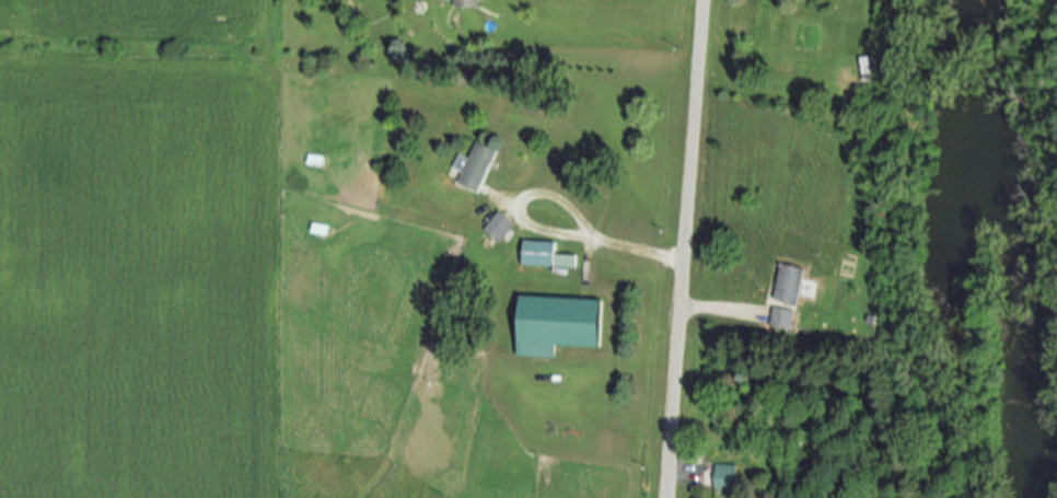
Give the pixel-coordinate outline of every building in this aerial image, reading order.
[(881,78),(879,56),(863,58),(865,80),(881,78)] [(460,153),(453,167),(466,173),(462,183),(482,192),(500,151),(480,142),(472,158),(460,153)] [(516,224),(499,212),(486,230),(502,242),(516,224)] [(778,302),(802,305),(806,268),(782,265),(778,302)] [(604,300),(523,297),(520,356),(558,358),(558,346),(602,348),(604,300)] [(796,310),(774,308),(772,327),(793,330),(796,310)] [(717,489),(737,489),(738,466),(718,465),(717,489)]
